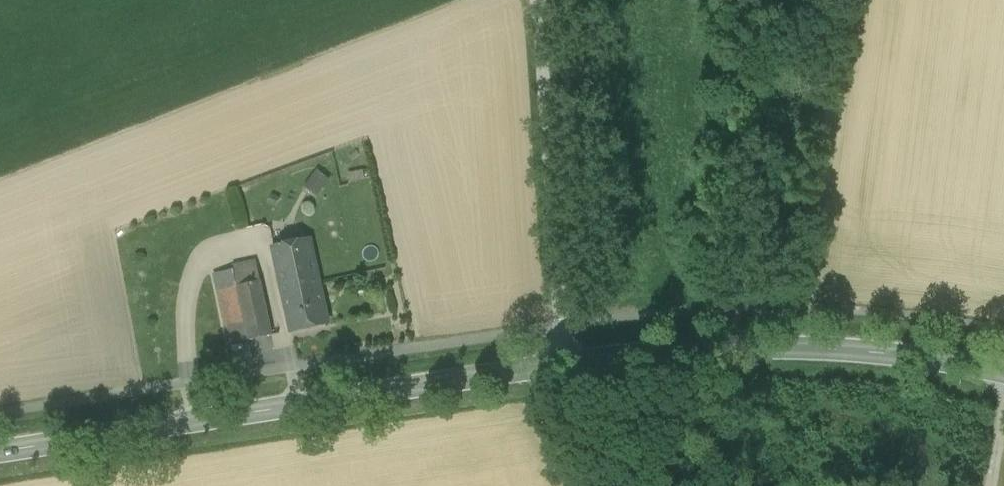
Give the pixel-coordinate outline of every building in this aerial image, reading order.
[(316,169),(306,187),(320,194),(330,176),(316,169)] [(273,248),(279,276),(316,268),(310,241),(273,248)] [(260,282),(255,257),(232,262),(237,287),(260,282)] [(237,287),(232,262),(213,266),(226,331),(246,327),(237,287)] [(320,292),(316,268),(279,276),(284,299),(320,292)] [(271,336),(260,282),(237,287),(246,327),(248,341),(271,336)] [(327,323),(320,292),(284,299),(290,331),(327,323)] [(226,331),(229,345),(248,341),(246,327),(226,331)]
